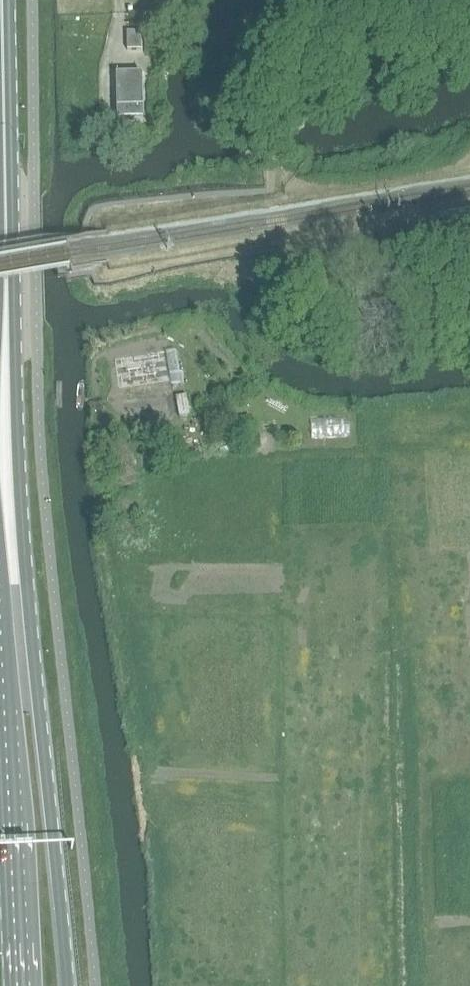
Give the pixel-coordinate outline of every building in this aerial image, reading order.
[(141,32),(127,32),(127,50),(141,50),(141,32)] [(117,119),(142,118),(142,73),(116,74),(117,119)]
